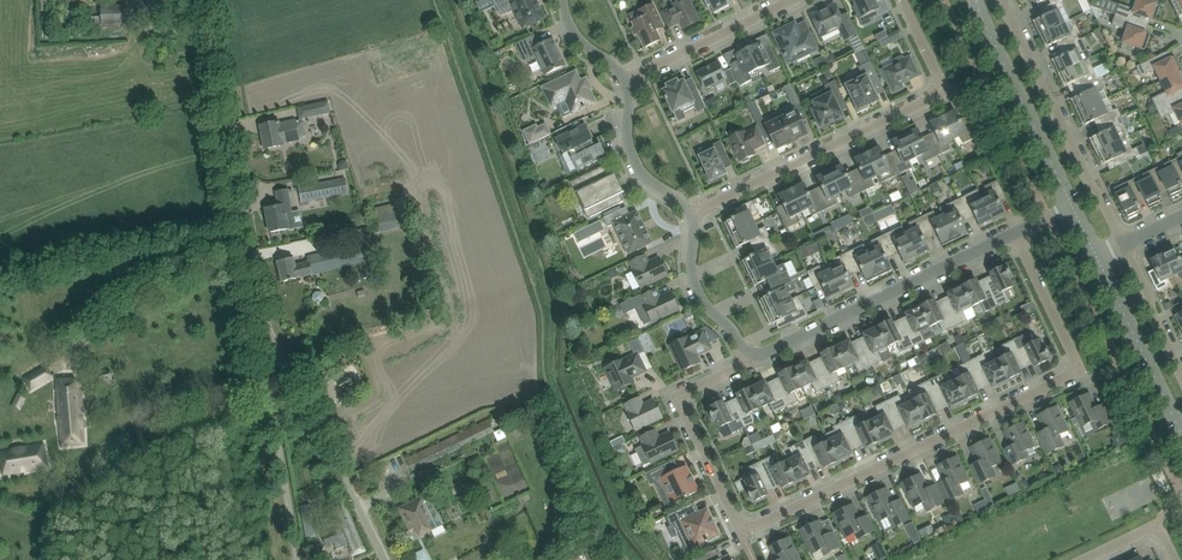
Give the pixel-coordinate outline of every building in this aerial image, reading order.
[(475,3),(479,11),(492,3),(490,0),(480,0),(475,3)] [(515,9),(523,27),(543,17),(538,8),(535,0),(493,0),(496,6),(497,5),(501,14),(515,9)] [(699,21),(689,0),(682,0),(672,5),(673,7),(663,13),(670,27),(678,24),(677,23),(680,21),(684,29),(699,21)] [(707,7),(710,6),(714,14),(729,7),(726,0),(704,0),(707,7)] [(889,8),(886,0),(853,0),(856,6),(854,6),(860,18),(870,13),(872,18),(881,14),(880,12),(889,8)] [(1104,11),(1105,10),(1108,0),(1107,0),(1100,0),(1092,4),(1093,6),(1102,10),(1104,11)] [(1115,15),(1148,26),(1151,16),(1155,17),(1154,21),(1155,21),(1160,5),(1148,1),(1149,0),(1138,0),(1134,10),(1119,4),(1115,15)] [(1179,17),(1181,15),(1181,0),(1170,0),(1179,17)] [(1036,20),(1033,21),(1039,34),(1063,23),(1066,21),(1069,20),(1063,7),(1062,7),(1059,1),(1056,2),(1046,7),(1049,14),(1036,20)] [(653,4),(639,11),(642,17),(632,22),(634,27),(631,28),(634,35),(637,34),(644,48),(661,40),(657,30),(664,27),(653,4)] [(845,40),(858,34),(848,13),(841,17),(835,4),(811,15),(821,37),(839,29),(845,40)] [(126,5),(101,6),(102,24),(127,23),(126,5)] [(1093,6),(1090,6),(1098,22),(1102,10),(1093,6)] [(1148,38),(1144,36),(1148,26),(1115,15),(1111,25),(1127,30),(1120,49),(1121,49),(1122,48),(1131,51),(1133,46),(1145,50),(1150,34),(1149,34),(1148,38)] [(1069,20),(1063,23),(1039,34),(1046,47),(1048,46),(1061,40),(1065,46),(1079,39),(1073,27),(1069,20)] [(777,32),(774,33),(784,54),(783,54),(784,57),(785,57),(788,63),(797,59),(794,53),(805,47),(808,53),(809,53),(817,49),(813,40),(804,23),(797,27),(795,23),(785,28),(785,26),(776,30),(777,32)] [(524,61),(535,56),(545,75),(565,65),(553,39),(540,45),(535,35),(515,45),(524,61)] [(889,36),(879,41),(882,48),(892,43),(889,36)] [(1079,40),(1079,39),(1065,46),(1068,53),(1054,59),(1055,59),(1052,61),(1058,73),(1082,62),(1079,55),(1088,50),(1082,38),(1079,40)] [(746,46),(757,70),(766,66),(770,72),(781,67),(770,45),(764,48),(761,42),(752,46),(750,45),(746,46)] [(749,74),(757,70),(746,46),(743,48),(742,51),(737,53),(740,60),(730,65),(741,86),(752,81),(749,74)] [(1181,71),(1175,56),(1174,57),(1176,60),(1172,62),(1167,52),(1136,67),(1141,77),(1156,70),(1161,81),(1181,71)] [(823,56),(814,61),(818,70),(827,65),(823,56)] [(896,63),(882,70),(893,93),(903,88),(900,83),(904,81),(905,82),(919,75),(910,56),(904,59),(903,58),(901,57),(896,59),(895,61),(896,63)] [(1083,86),(1100,77),(1096,79),(1093,73),(1094,72),(1088,59),(1082,62),(1058,73),(1064,86),(1067,85),(1080,79),(1083,86)] [(852,102),(857,113),(869,108),(868,105),(879,100),(872,87),(881,83),(871,61),(858,67),(861,73),(858,74),(856,80),(846,85),(854,101),(852,102)] [(724,72),(719,62),(697,73),(704,88),(712,85),(713,87),(724,82),(723,80),(726,78),(729,85),(736,82),(730,69),(724,72)] [(1097,76),(1108,72),(1104,63),(1093,67),(1097,76)] [(1161,81),(1167,92),(1152,99),(1153,102),(1157,109),(1181,97),(1181,71),(1161,81)] [(576,72),(543,88),(551,104),(555,102),(556,104),(562,117),(572,112),(572,113),(595,102),(590,91),(593,89),(587,77),(580,81),(576,72)] [(1071,100),(1077,113),(1101,101),(1097,94),(1104,91),(1101,86),(1104,85),(1100,77),(1083,86),(1087,92),(1073,99),(1071,100)] [(663,91),(666,97),(665,97),(666,100),(667,99),(677,121),(678,120),(685,117),(680,108),(693,102),(698,111),(706,107),(694,83),(687,87),(684,80),(679,83),(677,80),(666,85),(668,88),(663,91)] [(820,128),(822,127),(823,129),(830,126),(829,124),(843,117),(838,107),(846,104),(835,81),(824,86),(828,94),(813,102),(816,108),(811,110),(820,128)] [(784,87),(794,108),(801,104),(791,84),(784,87)] [(711,97),(704,100),(708,110),(716,106),(711,97)] [(1157,109),(1161,119),(1176,112),(1181,123),(1181,97),(1157,109)] [(328,101),(309,105),(311,116),(330,112),(328,101)] [(747,105),(757,125),(765,122),(755,101),(747,105)] [(1105,108),(1101,101),(1077,113),(1083,126),(1086,124),(1086,125),(1099,118),(1102,125),(1115,118),(1121,116),(1118,109),(1113,111),(1111,106),(1105,108)] [(1149,104),(1147,108),(1150,112),(1157,109),(1153,102),(1149,104)] [(954,109),(942,115),(953,139),(960,136),(963,144),(964,143),(963,142),(968,140),(969,141),(976,137),(969,122),(962,125),(954,109)] [(807,134),(796,111),(781,118),(792,142),(807,134)] [(937,137),(931,140),(938,156),(951,150),(947,142),(953,139),(942,115),(929,121),(937,137)] [(777,149),(792,142),(781,118),(765,125),(777,149)] [(1092,138),(1090,139),(1096,152),(1129,136),(1122,123),(1118,125),(1115,118),(1102,125),(1105,131),(1092,138)] [(279,122),(260,125),(265,149),(284,145),(283,143),(299,140),(299,138),(307,137),(304,119),(279,124),(279,122)] [(523,131),(529,145),(551,134),(546,123),(538,127),(536,124),(523,131)] [(556,139),(564,155),(569,152),(577,169),(605,155),(600,145),(595,147),(584,125),(556,139)] [(916,127),(904,133),(916,157),(922,154),(926,162),(926,160),(930,158),(931,159),(938,156),(931,140),(924,144),(916,127)] [(743,132),(741,130),(737,132),(737,135),(729,139),(739,162),(741,161),(744,162),(748,160),(749,157),(755,154),(753,150),(764,144),(756,128),(745,133),(744,131),(743,132)] [(1170,133),(1173,139),(1181,134),(1181,133),(1180,128),(1170,133)] [(909,160),(916,157),(904,133),(891,139),(899,156),(893,159),(900,174),(913,168),(909,160)] [(1129,136),(1096,152),(1102,165),(1104,164),(1105,164),(1118,157),(1121,165),(1135,158),(1140,156),(1137,148),(1132,150),(1126,138),(1129,136)] [(706,175),(710,184),(720,179),(718,177),(726,174),(724,169),(731,165),(720,142),(712,146),(712,148),(699,154),(700,156),(708,174),(706,175)] [(881,183),(900,174),(893,159),(887,162),(879,145),(866,151),(878,176),(881,183)] [(536,159),(551,153),(549,148),(542,151),(541,149),(533,152),(536,159)] [(871,179),(878,176),(866,151),(853,157),(861,174),(855,177),(862,192),(869,189),(869,187),(873,185),(874,186),(875,186),(871,179)] [(1157,168),(1171,198),(1181,193),(1181,188),(1179,181),(1181,179),(1181,165),(1178,158),(1164,165),(1167,170),(1160,174),(1157,168)] [(341,161),(338,165),(339,170),(348,168),(347,160),(341,161)] [(841,163),(828,169),(840,194),(846,191),(850,198),(850,196),(854,194),(855,195),(862,192),(855,177),(849,180),(841,163)] [(605,165),(576,179),(583,194),(580,195),(590,217),(623,201),(620,194),(624,192),(615,174),(611,176),(605,165)] [(1136,178),(1135,178),(1150,209),(1162,203),(1157,191),(1165,187),(1171,199),(1171,198),(1157,168),(1142,175),(1145,181),(1138,184),(1136,178)] [(824,192),(817,195),(824,210),(837,204),(833,197),(840,194),(828,169),(816,175),(824,192)] [(1150,209),(1135,178),(1113,189),(1128,219),(1141,213),(1135,201),(1144,197),(1150,209)] [(302,201),(339,195),(348,193),(346,179),(300,187),(302,201)] [(988,194),(981,197),(993,222),(1006,216),(998,199),(1005,196),(997,180),(984,186),(988,194)] [(817,214),(824,210),(817,195),(811,198),(803,181),(790,187),(802,212),(808,209),(812,216),(812,215),(817,212),(817,214)] [(799,222),(795,215),(802,212),(790,187),(778,193),(786,210),(779,214),(786,229),(794,225),(793,224),(798,221),(798,223),(799,222)] [(278,206),(267,208),(269,222),(268,222),(270,232),(288,229),(286,215),(292,214),(287,190),(276,192),(278,206)] [(959,199),(966,214),(973,211),(981,228),(993,222),(981,197),(978,190),(977,190),(978,191),(967,197),(966,195),(959,199)] [(960,217),(966,214),(959,199),(952,202),(952,203),(948,206),(947,204),(946,205),(950,212),(943,215),(955,240),(968,234),(960,217)] [(724,223),(730,236),(755,224),(751,217),(759,214),(753,201),(737,208),(741,215),(724,223)] [(867,223),(895,214),(893,205),(864,214),(867,223)] [(647,231),(644,225),(643,223),(642,223),(637,212),(630,215),(626,207),(603,218),(608,227),(614,224),(628,253),(651,242),(646,231),(647,231)] [(929,215),(928,214),(920,217),(928,232),(935,229),(943,246),(955,240),(943,215),(937,218),(934,211),(933,211),(933,213),(929,215)] [(377,218),(380,229),(401,224),(398,213),(377,218)] [(922,235),(928,232),(920,217),(914,220),(915,222),(910,224),(909,223),(908,223),(912,230),(906,233),(918,258),(930,252),(922,235)] [(603,229),(599,221),(590,225),(594,234),(603,229)] [(753,240),(756,247),(771,239),(768,232),(766,233),(764,228),(765,227),(758,230),(755,224),(730,236),(736,248),(753,240)] [(890,232),(883,235),(890,250),(897,247),(900,253),(904,261),(905,264),(918,258),(906,233),(902,226),(896,229),(890,232)] [(874,248),(868,252),(880,276),(892,270),(884,253),(890,250),(883,235),(876,238),(877,240),(872,242),(871,241),(874,248)] [(773,247),(774,246),(771,239),(756,247),(759,253),(742,261),(748,273),(773,262),(770,255),(777,252),(777,251),(775,252),(773,247)] [(288,259),(277,262),(282,282),(294,279),(322,272),(360,263),(360,265),(370,262),(369,260),(372,260),(368,242),(355,245),(308,257),(309,262),(295,265),(293,257),(288,259)] [(799,252),(802,259),(815,252),(812,245),(799,252)] [(1161,252),(1173,276),(1179,273),(1181,279),(1181,261),(1181,262),(1173,246),(1161,252)] [(861,255),(858,247),(845,253),(853,269),(859,265),(867,282),(880,276),(868,252),(861,255)] [(1155,269),(1148,272),(1150,276),(1157,291),(1164,288),(1167,286),(1168,282),(1167,279),(1173,276),(1161,252),(1149,258),(1155,269)] [(836,267),(830,270),(842,294),(854,288),(846,272),(853,269),(845,253),(838,257),(839,258),(834,260),(833,259),(836,267)] [(644,255),(630,262),(634,270),(633,271),(633,272),(641,287),(642,287),(641,286),(666,274),(667,275),(666,272),(669,271),(665,264),(663,265),(659,258),(659,259),(651,263),(651,264),(648,263),(644,255)] [(773,262),(748,273),(754,286),(766,280),(769,287),(789,277),(783,265),(776,268),(773,262)] [(993,279),(986,283),(997,306),(1009,300),(1005,291),(1013,287),(1010,280),(1012,279),(1011,277),(1013,276),(1008,267),(1006,268),(1005,265),(1003,266),(1002,265),(993,269),(994,271),(990,273),(993,279)] [(820,266),(807,272),(808,274),(814,287),(821,284),(829,300),(842,294),(830,270),(823,273),(820,266)] [(772,293),(760,299),(766,311),(791,300),(788,293),(795,290),(791,281),(808,274),(807,272),(806,269),(789,277),(769,287),(772,293)] [(985,312),(997,306),(986,283),(979,286),(976,279),(972,281),(971,280),(961,285),(971,307),(981,302),(985,312)] [(962,311),(971,307),(961,285),(951,289),(952,291),(948,293),(951,300),(944,303),(955,326),(967,321),(962,311)] [(313,292),(312,295),(312,297),(313,300),(316,301),(318,302),(321,301),(323,299),(324,297),(324,294),(322,292),(320,290),(317,290),(315,291),(313,292)] [(642,294),(619,305),(624,314),(636,309),(644,305),(647,311),(640,314),(645,325),(652,321),(652,322),(653,321),(652,321),(678,309),(678,310),(679,309),(677,306),(680,305),(676,298),(674,299),(671,292),(670,293),(662,297),(662,298),(660,298),(656,290),(643,296),(642,294)] [(791,300),(766,311),(772,324),(789,316),(793,323),(808,316),(798,296),(791,300)] [(943,332),(955,326),(944,303),(937,306),(934,300),(930,302),(929,300),(919,305),(929,327),(938,322),(943,332)] [(1170,301),(1164,304),(1167,311),(1173,307),(1170,301)] [(1032,302),(1021,307),(1024,315),(1035,309),(1032,302)] [(908,320),(902,323),(913,347),(925,341),(920,331),(929,327),(919,305),(909,310),(909,312),(905,314),(908,320)] [(614,309),(613,311),(614,314),(617,316),(620,314),(621,311),(620,309),(616,308),(614,309)] [(687,319),(695,315),(692,310),(685,314),(687,319)] [(1181,327),(1181,312),(1178,314),(1177,314),(1177,315),(1175,316),(1175,315),(1174,315),(1180,328),(1181,327)] [(1008,313),(1003,315),(1006,322),(1013,319),(1011,314),(1008,313)] [(901,353),(913,347),(902,323),(895,327),(892,320),(887,322),(887,320),(876,325),(887,347),(896,343),(901,353)] [(990,322),(981,326),(984,333),(993,328),(990,322)] [(878,351),(887,347),(876,325),(866,330),(867,332),(863,334),(866,340),(859,344),(871,367),(883,361),(878,351)] [(670,345),(682,370),(699,362),(696,355),(711,348),(703,333),(702,332),(688,339),(687,337),(670,345)] [(955,337),(959,345),(963,343),(959,334),(955,337)] [(1014,340),(1025,363),(1032,360),(1035,367),(1039,365),(1040,367),(1049,362),(1049,360),(1050,359),(1049,357),(1051,356),(1047,347),(1045,348),(1044,346),(1042,346),(1039,340),(1030,344),(1026,334),(1014,340)] [(967,335),(961,338),(964,343),(969,340),(967,335)] [(845,342),(844,341),(834,345),(845,367),(854,363),(859,373),(871,367),(859,344),(853,347),(849,340),(845,342)] [(1018,367),(1025,363),(1014,340),(1002,346),(1006,356),(997,360),(1008,382),(1018,377),(1017,375),(1021,373),(1018,367)] [(939,347),(942,354),(952,349),(948,342),(938,346),(939,347)] [(956,346),(964,364),(971,360),(966,349),(964,343),(956,346)] [(836,372),(845,367),(834,345),(824,350),(825,352),(821,354),(824,361),(817,364),(828,387),(841,382),(836,372)] [(926,353),(929,359),(942,354),(939,347),(926,353)] [(926,353),(918,357),(921,363),(929,359),(926,353)] [(645,371),(637,354),(623,361),(622,360),(606,368),(616,390),(619,389),(620,392),(627,388),(626,386),(633,382),(631,378),(645,371)] [(998,387),(1008,382),(997,360),(988,364),(983,355),(971,360),(983,384),(989,380),(992,387),(997,385),(998,387)] [(917,366),(913,359),(908,362),(911,369),(917,366)] [(955,380),(966,402),(976,397),(975,396),(979,394),(976,387),(983,384),(971,360),(964,364),(959,366),(964,376),(955,380)] [(816,393),(828,387),(817,364),(810,367),(807,361),(803,363),(802,361),(792,366),(803,388),(812,383),(816,393)] [(794,392),(803,388),(792,366),(782,371),(783,372),(779,374),(782,381),(775,384),(786,408),(798,402),(794,392)] [(52,377),(47,368),(27,380),(32,389),(52,377)] [(110,369),(96,373),(99,383),(112,380),(110,369)] [(900,374),(893,377),(898,386),(904,383),(900,374)] [(941,375),(929,381),(940,404),(947,401),(950,407),(955,405),(955,407),(966,402),(955,380),(946,385),(941,375)] [(338,382),(337,382),(341,390),(342,390),(340,386),(342,385),(346,393),(346,391),(352,388),(353,389),(353,388),(354,388),(354,387),(352,388),(352,386),(356,384),(355,383),(354,384),(352,379),(353,379),(353,378),(349,380),(348,379),(349,378),(349,377),(348,378),(348,377),(347,377),(347,378),(338,383),(338,382)] [(76,379),(57,380),(57,407),(58,422),(59,422),(62,446),(84,444),(82,383),(76,383),(76,379)] [(761,383),(760,381),(750,386),(760,408),(770,404),(774,413),(786,408),(775,384),(768,387),(765,381),(761,383)] [(934,407),(940,404),(929,381),(917,386),(922,396),(913,400),(923,423),(933,418),(933,416),(937,414),(934,407)] [(879,385),(871,388),(874,394),(877,395),(882,393),(879,385)] [(751,412),(760,408),(750,386),(740,391),(741,393),(736,395),(740,401),(733,405),(744,428),(756,422),(751,412)] [(18,393),(12,406),(20,410),(27,397),(18,393)] [(839,394),(834,396),(837,403),(844,400),(842,395),(839,394)] [(1070,402),(1082,426),(1092,422),(1096,430),(1111,423),(1102,405),(1095,408),(1088,394),(1070,402)] [(913,427),(923,423),(913,400),(904,405),(899,395),(887,401),(898,424),(905,421),(908,428),(912,426),(913,427)] [(657,407),(654,400),(653,401),(646,405),(645,407),(643,406),(639,398),(625,405),(629,413),(627,413),(636,430),(636,429),(661,417),(661,418),(662,417),(661,414),(663,413),(660,406),(657,407)] [(744,428),(733,405),(726,408),(723,401),(719,403),(718,401),(708,406),(709,408),(707,409),(708,411),(706,412),(711,421),(713,420),(714,422),(716,422),(719,428),(727,424),(732,434),(744,428)] [(875,407),(880,417),(871,421),(881,443),(891,438),(890,436),(895,434),(891,428),(898,424),(887,401),(875,407)] [(1039,433),(1048,453),(1063,446),(1058,435),(1068,431),(1057,407),(1038,415),(1045,430),(1039,433)] [(871,448),(881,443),(871,421),(861,425),(857,415),(845,421),(856,445),(863,441),(866,448),(870,446),(871,448)] [(849,448),(856,445),(845,421),(833,427),(834,431),(825,435),(828,441),(839,463),(849,458),(848,456),(852,454),(849,448)] [(1005,449),(1012,464),(1027,457),(1025,451),(1034,447),(1023,423),(1005,431),(1012,446),(1005,449)] [(643,446),(635,449),(643,466),(652,462),(651,461),(677,449),(677,450),(678,450),(676,447),(679,446),(675,439),(673,440),(669,433),(669,434),(661,438),(661,439),(658,438),(655,430),(641,437),(644,445),(643,446)] [(748,436),(751,443),(761,439),(758,432),(748,436)] [(621,435),(615,438),(618,445),(625,442),(621,435)] [(773,435),(752,445),(756,451),(776,442),(773,435)] [(744,437),(742,443),(744,447),(751,443),(748,436),(744,437)] [(829,468),(839,463),(828,441),(819,445),(815,436),(803,442),(814,465),(821,462),(824,468),(828,466),(829,468)] [(971,465),(980,483),(995,476),(991,467),(1001,463),(989,439),(971,448),(978,462),(971,465)] [(790,447),(795,457),(786,461),(797,483),(807,479),(806,477),(810,475),(807,468),(814,465),(803,442),(790,447)] [(623,443),(613,448),(617,455),(624,452),(625,449),(623,443)] [(3,475),(47,467),(43,444),(0,453),(0,459),(3,475)] [(752,444),(744,448),(748,455),(755,451),(752,444)] [(787,488),(797,483),(786,461),(777,466),(772,456),(760,462),(772,485),(778,482),(782,488),(786,486),(787,488)] [(962,494),(958,486),(968,481),(957,457),(939,466),(946,480),(939,484),(947,501),(962,494)] [(765,488),(772,485),(760,462),(748,468),(753,477),(742,483),(741,480),(734,483),(739,493),(746,490),(747,491),(745,492),(749,501),(751,500),(752,503),(754,502),(755,503),(765,499),(764,497),(768,495),(765,488)] [(1060,464),(1053,467),(1057,475),(1064,472),(1060,464)] [(663,467),(646,475),(651,484),(655,482),(660,492),(666,489),(673,503),(684,498),(685,499),(687,498),(687,497),(698,491),(693,482),(694,481),(691,475),(690,476),(686,466),(667,476),(663,467)] [(914,507),(923,502),(928,511),(943,504),(934,486),(927,489),(920,474),(902,483),(914,507)] [(1026,480),(1020,483),(1023,490),(1030,487),(1026,480)] [(879,521),(880,521),(885,531),(894,526),(894,527),(909,520),(900,500),(893,503),(886,489),(868,497),(879,521)] [(419,498),(403,507),(401,507),(408,521),(406,522),(410,530),(406,532),(406,533),(416,528),(420,537),(430,531),(426,523),(431,521),(419,498)] [(310,505),(301,506),(306,538),(316,536),(310,507),(310,505)] [(336,530),(323,536),(327,546),(334,543),(336,550),(348,545),(353,556),(365,551),(354,525),(353,523),(346,505),(332,510),(339,530),(336,531),(336,530)] [(846,538),(855,533),(858,539),(873,531),(866,516),(859,520),(852,505),(834,514),(846,538)] [(683,510),(667,518),(671,527),(674,526),(686,550),(694,546),(705,541),(706,542),(708,540),(707,540),(718,534),(714,525),(715,524),(712,518),(711,519),(707,509),(700,513),(687,519),(683,510)] [(960,512),(953,516),(957,523),(963,520),(960,512)] [(944,517),(943,520),(947,528),(954,525),(949,515),(944,517)] [(812,554),(822,549),(825,555),(840,548),(832,532),(826,536),(819,521),(801,530),(812,554)] [(912,523),(906,526),(909,532),(915,529),(912,523)] [(789,538),(770,547),(777,559),(799,559),(789,538)] [(872,547),(878,559),(880,559),(888,556),(881,542),(872,547)] [(696,559),(720,559),(715,551),(696,559)]
